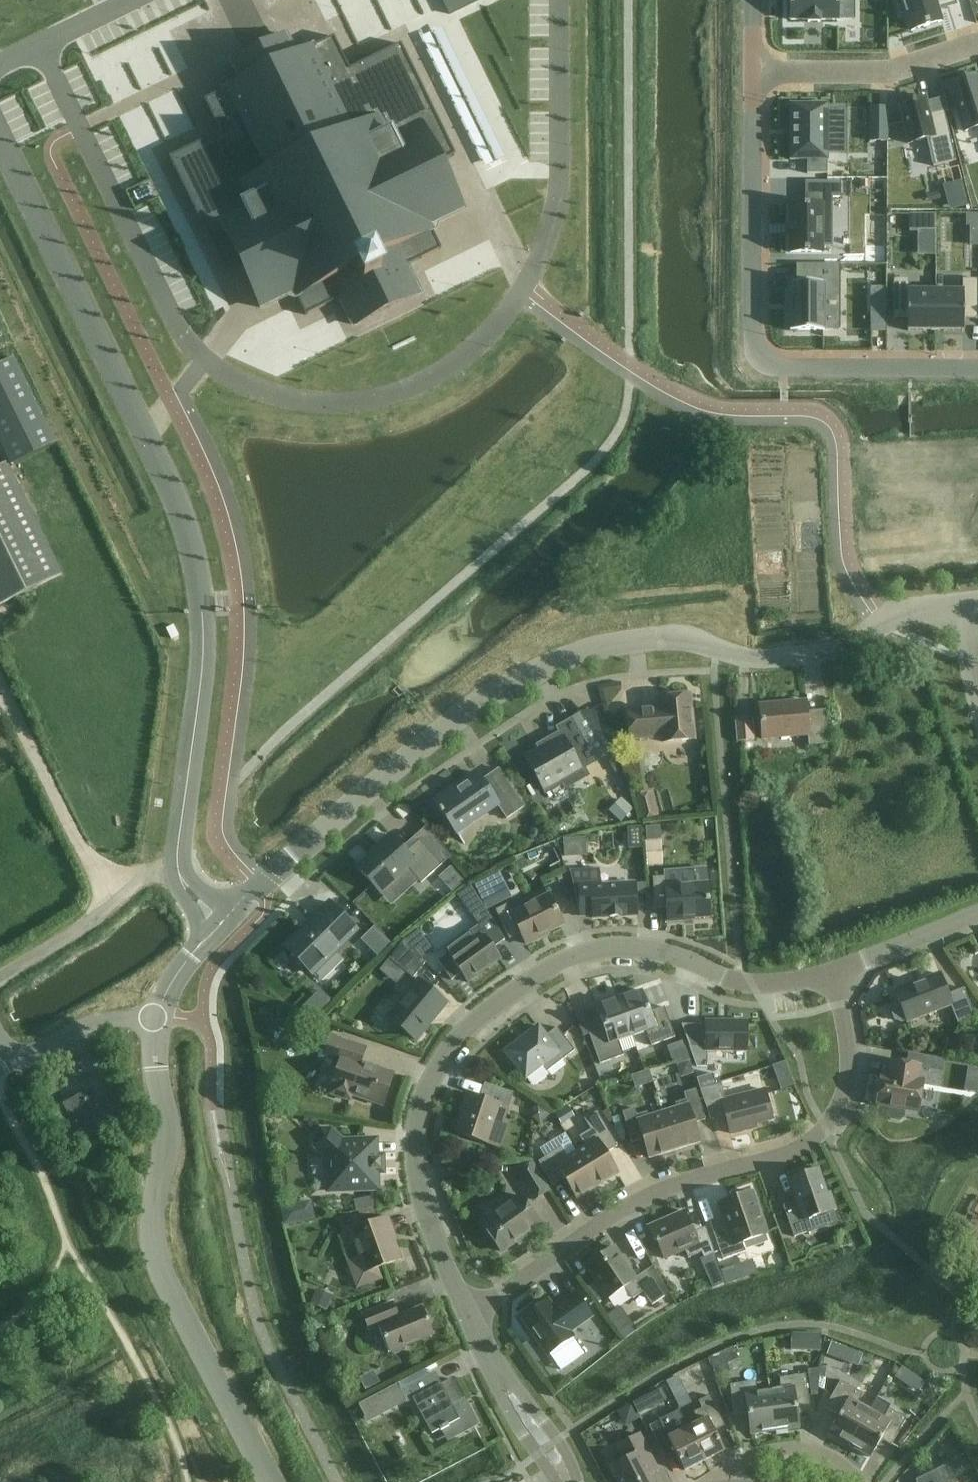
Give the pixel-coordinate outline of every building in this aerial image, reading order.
[(456,14),(474,5),(472,0),(449,0),(456,14)] [(790,21),(808,21),(808,23),(820,23),(820,21),(838,21),(838,0),(790,0),(790,21)] [(897,1),(901,15),(907,14),(912,31),(943,21),(939,10),(956,4),(955,0),(899,0),(897,1)] [(221,129),(168,155),(225,267),(240,260),(263,307),(295,291),(307,314),(343,296),(356,323),(423,290),(409,263),(445,245),(434,222),(466,206),(443,159),(458,152),(402,39),(351,64),(335,32),(297,51),(286,30),(259,44),(232,58),(242,78),(204,97),(221,129)] [(957,84),(971,127),(977,124),(977,78),(957,84)] [(926,99),(899,105),(909,145),(927,140),(934,168),(957,162),(945,113),(931,116),(926,99)] [(828,104),(790,104),(790,160),(808,160),(807,174),(827,174),(828,153),(844,153),(844,108),(828,108),(828,104)] [(946,169),(948,177),(963,173),(961,166),(946,169)] [(790,223),(789,223),(789,234),(790,234),(790,252),(824,252),(824,246),(834,246),(834,227),(824,227),(824,197),(840,197),(840,182),(806,182),(806,204),(790,204),(790,223)] [(153,194),(149,185),(134,193),(138,202),(153,194)] [(966,212),(966,225),(970,225),(977,225),(977,212),(966,212)] [(935,214),(911,214),(911,231),(918,231),(935,231),(935,214)] [(797,288),(790,288),(790,336),(824,336),(824,300),(841,300),(841,274),(797,274),(797,288)] [(914,279),(900,279),(900,319),(913,319),(913,331),(941,331),(941,291),(914,291),(914,279)] [(941,291),(941,331),(969,331),(969,319),(977,319),(977,279),(967,279),(967,291),(941,291)] [(14,464),(36,453),(56,443),(15,356),(0,363),(0,435),(14,464)] [(61,575),(7,464),(0,467),(0,605),(61,575)] [(174,625),(166,629),(171,640),(179,636),(174,625)] [(652,709),(628,711),(630,739),(663,737),(663,742),(695,740),(694,734),(691,695),(659,698),(660,710),(652,711),(652,709)] [(760,705),(763,740),(808,736),(809,746),(829,744),(826,710),(807,712),(806,701),(760,705)] [(547,743),(546,741),(544,742),(547,745),(540,749),(539,747),(538,748),(541,752),(528,760),(527,758),(526,759),(549,799),(550,798),(546,791),(564,781),(567,786),(586,775),(581,767),(594,759),(595,761),(596,760),(595,759),(609,750),(587,711),(586,712),(587,713),(573,721),(572,719),(571,720),(572,722),(559,729),(558,727),(557,728),(561,735),(547,743)] [(752,716),(736,718),(738,742),(754,740),(752,716)] [(618,757),(609,762),(616,773),(621,770),(618,757)] [(507,819),(524,807),(499,769),(483,780),(478,773),(455,789),(454,787),(434,801),(465,845),(466,844),(458,834),(498,806),(507,819)] [(755,782),(748,782),(750,800),(756,799),(755,782)] [(659,816),(652,792),(636,797),(643,821),(659,816)] [(622,802),(611,814),(622,824),(633,812),(622,802)] [(530,831),(529,838),(531,842),(537,843),(540,840),(542,833),(539,829),(533,829),(530,831)] [(421,884),(442,865),(420,841),(407,853),(391,835),(377,848),(379,850),(358,869),(380,893),(408,869),(421,884)] [(580,838),(564,839),(565,854),(582,852),(580,838)] [(646,842),(647,867),(663,866),(662,841),(646,842)] [(600,869),(570,870),(580,910),(592,909),(593,918),(637,916),(635,883),(601,885),(600,869)] [(491,876),(476,883),(488,906),(502,899),(491,876)] [(711,916),(708,885),(667,887),(666,877),(653,878),(655,910),(668,909),(668,921),(686,919),(685,918),(711,916)] [(645,882),(635,883),(636,891),(645,891),(645,882)] [(471,886),(458,896),(468,910),(481,901),(471,886)] [(541,935),(564,924),(550,896),(512,914),(507,905),(496,910),(510,939),(521,934),(526,944),(542,937),(541,935)] [(357,931),(329,903),(285,946),(294,955),(290,958),(302,970),(305,966),(313,975),(357,931)] [(431,945),(466,919),(454,904),(419,930),(431,945)] [(445,950),(448,954),(438,961),(452,981),(462,973),(469,983),(502,959),(494,948),(505,940),(491,917),(468,933),(468,934),(445,950)] [(415,927),(405,936),(415,949),(426,940),(415,927)] [(376,955),(387,944),(376,933),(365,944),(376,955)] [(403,939),(388,958),(413,978),(425,963),(403,939)] [(907,1020),(907,1022),(908,1023),(952,1007),(958,1023),(975,1017),(964,989),(948,995),(940,974),(895,991),(901,1006),(896,1007),(893,1014),(895,1020),(902,1022),(907,1020)] [(419,981),(388,1018),(416,1040),(428,1026),(425,1024),(433,1015),(435,1017),(447,1003),(419,981)] [(642,991),(619,999),(633,1036),(647,1031),(652,1046),(675,1037),(665,1007),(650,1013),(642,991)] [(619,1041),(633,1036),(619,999),(597,1007),(604,1029),(589,1034),(600,1064),(624,1056),(619,1041)] [(300,1018),(283,1013),(279,1024),(296,1030),(300,1018)] [(706,1024),(681,1023),(686,1037),(697,1067),(707,1067),(707,1051),(747,1052),(747,1021),(706,1021),(706,1024)] [(506,1052),(526,1078),(531,1085),(537,1085),(546,1078),(547,1072),(575,1051),(557,1028),(546,1036),(539,1027),(506,1052)] [(383,1106),(394,1074),(361,1062),(366,1048),(331,1036),(324,1057),(341,1063),(332,1088),(333,1089),(331,1094),(350,1101),(352,1095),(383,1106)] [(681,1062),(689,1059),(683,1041),(675,1044),(681,1062)] [(932,1057),(930,1070),(942,1072),(944,1059),(932,1057)] [(689,1061),(677,1065),(681,1077),(693,1072),(689,1061)] [(904,1118),(906,1109),(919,1111),(924,1081),(917,1080),(919,1066),(892,1062),(890,1076),(882,1075),(877,1105),(888,1106),(887,1115),(890,1120),(900,1121),(904,1118)] [(788,1073),(783,1063),(772,1067),(776,1078),(788,1073)] [(585,1074),(584,1081),(588,1087),(598,1081),(592,1070),(585,1074)] [(650,1070),(632,1075),(635,1087),(653,1083),(650,1070)] [(713,1072),(696,1077),(696,1079),(700,1089),(717,1084),(713,1072)] [(514,1093),(485,1084),(480,1098),(469,1094),(456,1133),(488,1144),(500,1106),(509,1109),(514,1093)] [(722,1084),(700,1090),(711,1120),(726,1116),(730,1134),(747,1130),(746,1125),(773,1118),(766,1090),(726,1100),(722,1084)] [(86,1118),(104,1108),(93,1088),(63,1104),(75,1128),(87,1121),(86,1118)] [(677,1108),(663,1112),(675,1150),(700,1143),(694,1123),(706,1120),(696,1089),(684,1093),(686,1100),(676,1103),(677,1108)] [(578,1116),(569,1102),(554,1112),(563,1125),(578,1116)] [(533,1110),(533,1117),(542,1124),(550,1114),(551,1114),(537,1104),(533,1110)] [(650,1158),(675,1150),(663,1112),(649,1117),(648,1112),(637,1116),(635,1109),(623,1112),(632,1143),(644,1139),(650,1158)] [(607,1110),(602,1113),(608,1124),(613,1121),(607,1110)] [(586,1147),(577,1153),(597,1186),(618,1173),(606,1154),(618,1146),(597,1112),(585,1120),(591,1130),(580,1137),(586,1147)] [(322,1131),(315,1137),(316,1146),(327,1157),(333,1157),(334,1174),(328,1174),(328,1191),(378,1190),(377,1140),(342,1141),(331,1130),(322,1131)] [(577,1198),(597,1186),(577,1153),(568,1158),(562,1148),(539,1162),(553,1186),(565,1179),(577,1198)] [(549,1191),(533,1164),(518,1173),(534,1200),(549,1191)] [(796,1201),(783,1206),(794,1237),(808,1232),(804,1221),(836,1209),(831,1193),(828,1194),(819,1169),(789,1179),(796,1201)] [(713,1230),(724,1260),(746,1252),(743,1243),(767,1234),(754,1192),(720,1203),(727,1225),(713,1230)] [(482,1224),(502,1252),(541,1224),(521,1196),(482,1224)] [(373,1199),(355,1202),(357,1212),(374,1208),(373,1199)] [(287,1223),(310,1219),(307,1202),(284,1207),(287,1223)] [(684,1211),(648,1227),(656,1244),(657,1243),(665,1259),(685,1250),(689,1259),(702,1253),(704,1259),(715,1254),(705,1228),(693,1233),(684,1211)] [(389,1217),(349,1232),(359,1259),(363,1257),(368,1272),(402,1259),(392,1231),(394,1231),(389,1217)] [(635,1278),(614,1247),(586,1266),(608,1299),(625,1287),(633,1299),(643,1292),(652,1305),(665,1297),(647,1271),(635,1278)] [(733,1265),(721,1270),(726,1283),(727,1284),(733,1282),(739,1279),(733,1265)] [(721,1269),(708,1274),(713,1288),(726,1283),(721,1270),(721,1269)] [(309,1303),(326,1310),(333,1295),(315,1288),(309,1303)] [(548,1300),(522,1318),(548,1355),(574,1337),(570,1332),(592,1316),(576,1293),(554,1309),(548,1300)] [(405,1346),(434,1334),(423,1307),(399,1316),(393,1302),(362,1315),(369,1330),(379,1326),(390,1353),(391,1352),(392,1354),(395,1355),(405,1351),(406,1348),(405,1346)] [(629,1318),(616,1328),(623,1338),(637,1329),(629,1318)] [(807,1349),(820,1349),(820,1335),(807,1335),(807,1349)] [(528,1343),(523,1346),(535,1364),(540,1361),(528,1343)] [(827,1358),(844,1363),(848,1351),(832,1345),(827,1358)] [(722,1352),(711,1357),(717,1368),(727,1363),(722,1352)] [(912,1373),(902,1367),(896,1376),(907,1385),(914,1375),(913,1374),(912,1373)] [(358,1378),(364,1390),(379,1383),(373,1370),(358,1378)] [(406,1403),(414,1399),(432,1434),(440,1430),(441,1431),(446,1429),(451,1438),(454,1436),(454,1437),(477,1424),(468,1406),(466,1407),(452,1380),(440,1386),(434,1374),(401,1391),(397,1384),(358,1405),(367,1421),(405,1401),(406,1403)] [(781,1389),(769,1390),(775,1431),(799,1428),(796,1407),(810,1405),(806,1374),(780,1378),(781,1389)] [(665,1383),(672,1396),(684,1390),(678,1376),(665,1383)] [(751,1434),(775,1431),(769,1390),(758,1392),(756,1381),(730,1385),(734,1415),(748,1413),(751,1434)] [(829,1434),(850,1446),(870,1410),(858,1403),(863,1394),(840,1381),(825,1408),(839,1416),(829,1434)] [(653,1408),(647,1396),(632,1403),(638,1415),(653,1408)] [(699,1422),(688,1428),(705,1461),(724,1451),(715,1431),(725,1426),(710,1396),(699,1401),(702,1408),(694,1413),(699,1422)] [(877,1398),(870,1410),(850,1446),(871,1458),(881,1439),(892,1445),(907,1418),(889,1409),(891,1406),(877,1398)] [(685,1471),(705,1461),(688,1428),(679,1411),(649,1426),(664,1457),(675,1451),(685,1471)] [(645,1472),(656,1466),(639,1434),(618,1445),(625,1459),(611,1467),(619,1481),(650,1481),(645,1472)] [(944,1466),(918,1479),(920,1481),(952,1481),(944,1466)]
